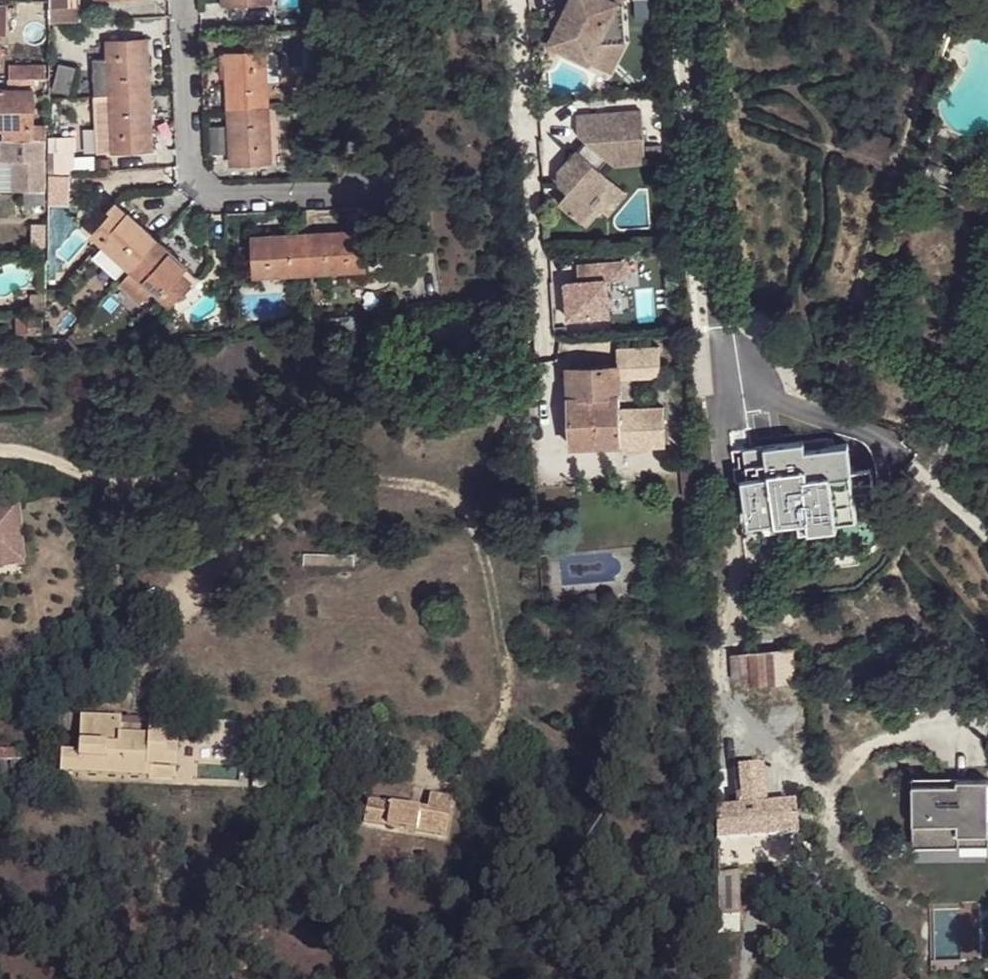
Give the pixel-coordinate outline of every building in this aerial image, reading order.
[(51,24),(82,22),(81,0),(51,0),(51,21),(51,24)] [(570,4),(563,13),(556,13),(550,28),(591,48),(600,29),(628,27),(626,0),(570,0),(570,4)] [(570,0),(555,0),(556,13),(563,13),(570,4),(570,0)] [(600,29),(591,48),(613,59),(628,27),(600,29)] [(148,40),(139,41),(139,57),(148,57),(148,40)] [(111,64),(112,96),(149,94),(148,57),(139,57),(139,41),(110,42),(111,64)] [(266,54),(236,55),(237,72),(228,72),(230,110),(268,108),(266,54)] [(237,72),(236,55),(228,56),(228,72),(237,72)] [(54,91),(71,95),(79,69),(61,64),(54,91)] [(95,64),(96,97),(112,96),(111,64),(95,64)] [(49,78),(50,73),(47,74),(47,65),(12,65),(12,77),(38,76),(38,79),(46,79),(49,78)] [(46,96),(46,79),(38,79),(33,79),(32,88),(33,96),(46,96)] [(32,88),(0,89),(0,130),(13,130),(27,130),(33,129),(33,123),(33,96),(32,88)] [(149,94),(112,96),(115,153),(144,151),(143,134),(151,135),(149,94)] [(112,96),(96,97),(99,153),(115,153),(112,96)] [(271,162),(268,108),(230,110),(231,148),(240,147),(240,163),(271,162)] [(615,165),(646,163),(643,111),(578,115),(579,134),(587,141),(560,169),(561,184),(570,191),(561,202),(584,220),(605,194),(602,192),(610,183),(609,176),(598,168),(606,158),(615,165)] [(48,131),(49,123),(33,123),(33,129),(35,129),(34,135),(48,131)] [(211,152),(225,152),(225,125),(210,127),(211,152)] [(49,139),(48,131),(34,135),(35,129),(33,129),(27,130),(27,135),(38,136),(35,139),(45,140),(49,139)] [(153,150),(151,135),(143,134),(144,151),(153,150)] [(45,193),(45,140),(35,139),(7,140),(7,165),(21,165),(20,192),(25,192),(45,193)] [(232,163),(240,163),(240,147),(231,148),(232,163)] [(74,153),(49,155),(49,175),(77,174),(74,153)] [(48,210),(48,192),(45,193),(25,192),(24,206),(34,206),(34,210),(48,210)] [(125,221),(130,215),(116,203),(112,209),(116,213),(125,221)] [(90,231),(95,235),(116,213),(112,209),(90,231)] [(130,267),(157,240),(130,215),(125,221),(116,213),(95,235),(130,267)] [(62,230),(48,249),(48,251),(48,266),(56,266),(55,256),(72,238),(62,230)] [(48,249),(48,231),(33,231),(33,252),(48,251),(48,249)] [(363,231),(348,232),(347,242),(363,242),(363,231)] [(347,242),(348,232),(308,234),(310,273),(365,271),(363,242),(347,242)] [(256,276),(310,273),(308,234),(271,236),(271,244),(255,245),(256,273),(256,276)] [(271,244),(271,236),(254,236),(255,245),(271,244)] [(183,274),(189,269),(157,240),(130,267),(171,305),(191,283),(183,274)] [(238,273),(256,273),(255,245),(238,246),(238,273)] [(578,279),(563,280),(565,319),(610,316),(607,279),(628,278),(627,260),(577,263),(578,279)] [(201,281),(189,269),(183,274),(191,283),(196,286),(201,281)] [(176,309),(196,286),(191,283),(171,305),(176,309)] [(47,310),(47,293),(16,293),(16,311),(47,310)] [(357,341),(353,314),(322,319),(324,345),(357,341)] [(42,318),(27,318),(27,334),(42,334),(42,318)] [(619,365),(569,368),(571,446),(620,444),(620,430),(620,415),(619,365)] [(260,416),(261,427),(263,430),(267,433),(272,431),(274,426),(272,414),(260,416)] [(635,415),(620,415),(620,430),(636,430),(635,415)] [(808,519),(804,478),(803,469),(783,471),(769,473),(769,476),(774,520),(774,523),(798,520),(808,519)] [(830,475),(804,478),(808,519),(810,529),(836,526),(836,520),(834,512),(832,490),(830,477),(830,475)] [(754,523),(774,520),(769,476),(747,478),(742,485),(745,517),(754,523)] [(694,478),(681,479),(683,499),(695,498),(694,478)] [(0,505),(0,567),(24,565),(18,503),(0,505)] [(799,530),(810,529),(808,519),(798,520),(799,530)] [(748,653),(749,682),(750,695),(802,692),(800,651),(748,653)] [(713,683),(749,682),(748,653),(711,655),(713,683)] [(120,734),(121,717),(81,716),(78,753),(60,753),(59,773),(146,779),(147,766),(174,769),(178,732),(148,729),(148,737),(120,734)] [(20,756),(19,746),(0,747),(0,758),(20,756)] [(913,776),(915,844),(987,844),(987,775),(913,776)] [(412,810),(369,800),(366,824),(402,834),(412,810)] [(430,801),(428,811),(448,813),(450,802),(430,801)] [(717,813),(718,843),(796,836),(795,806),(717,813)] [(428,811),(412,810),(402,834),(443,837),(448,813),(428,811)]
